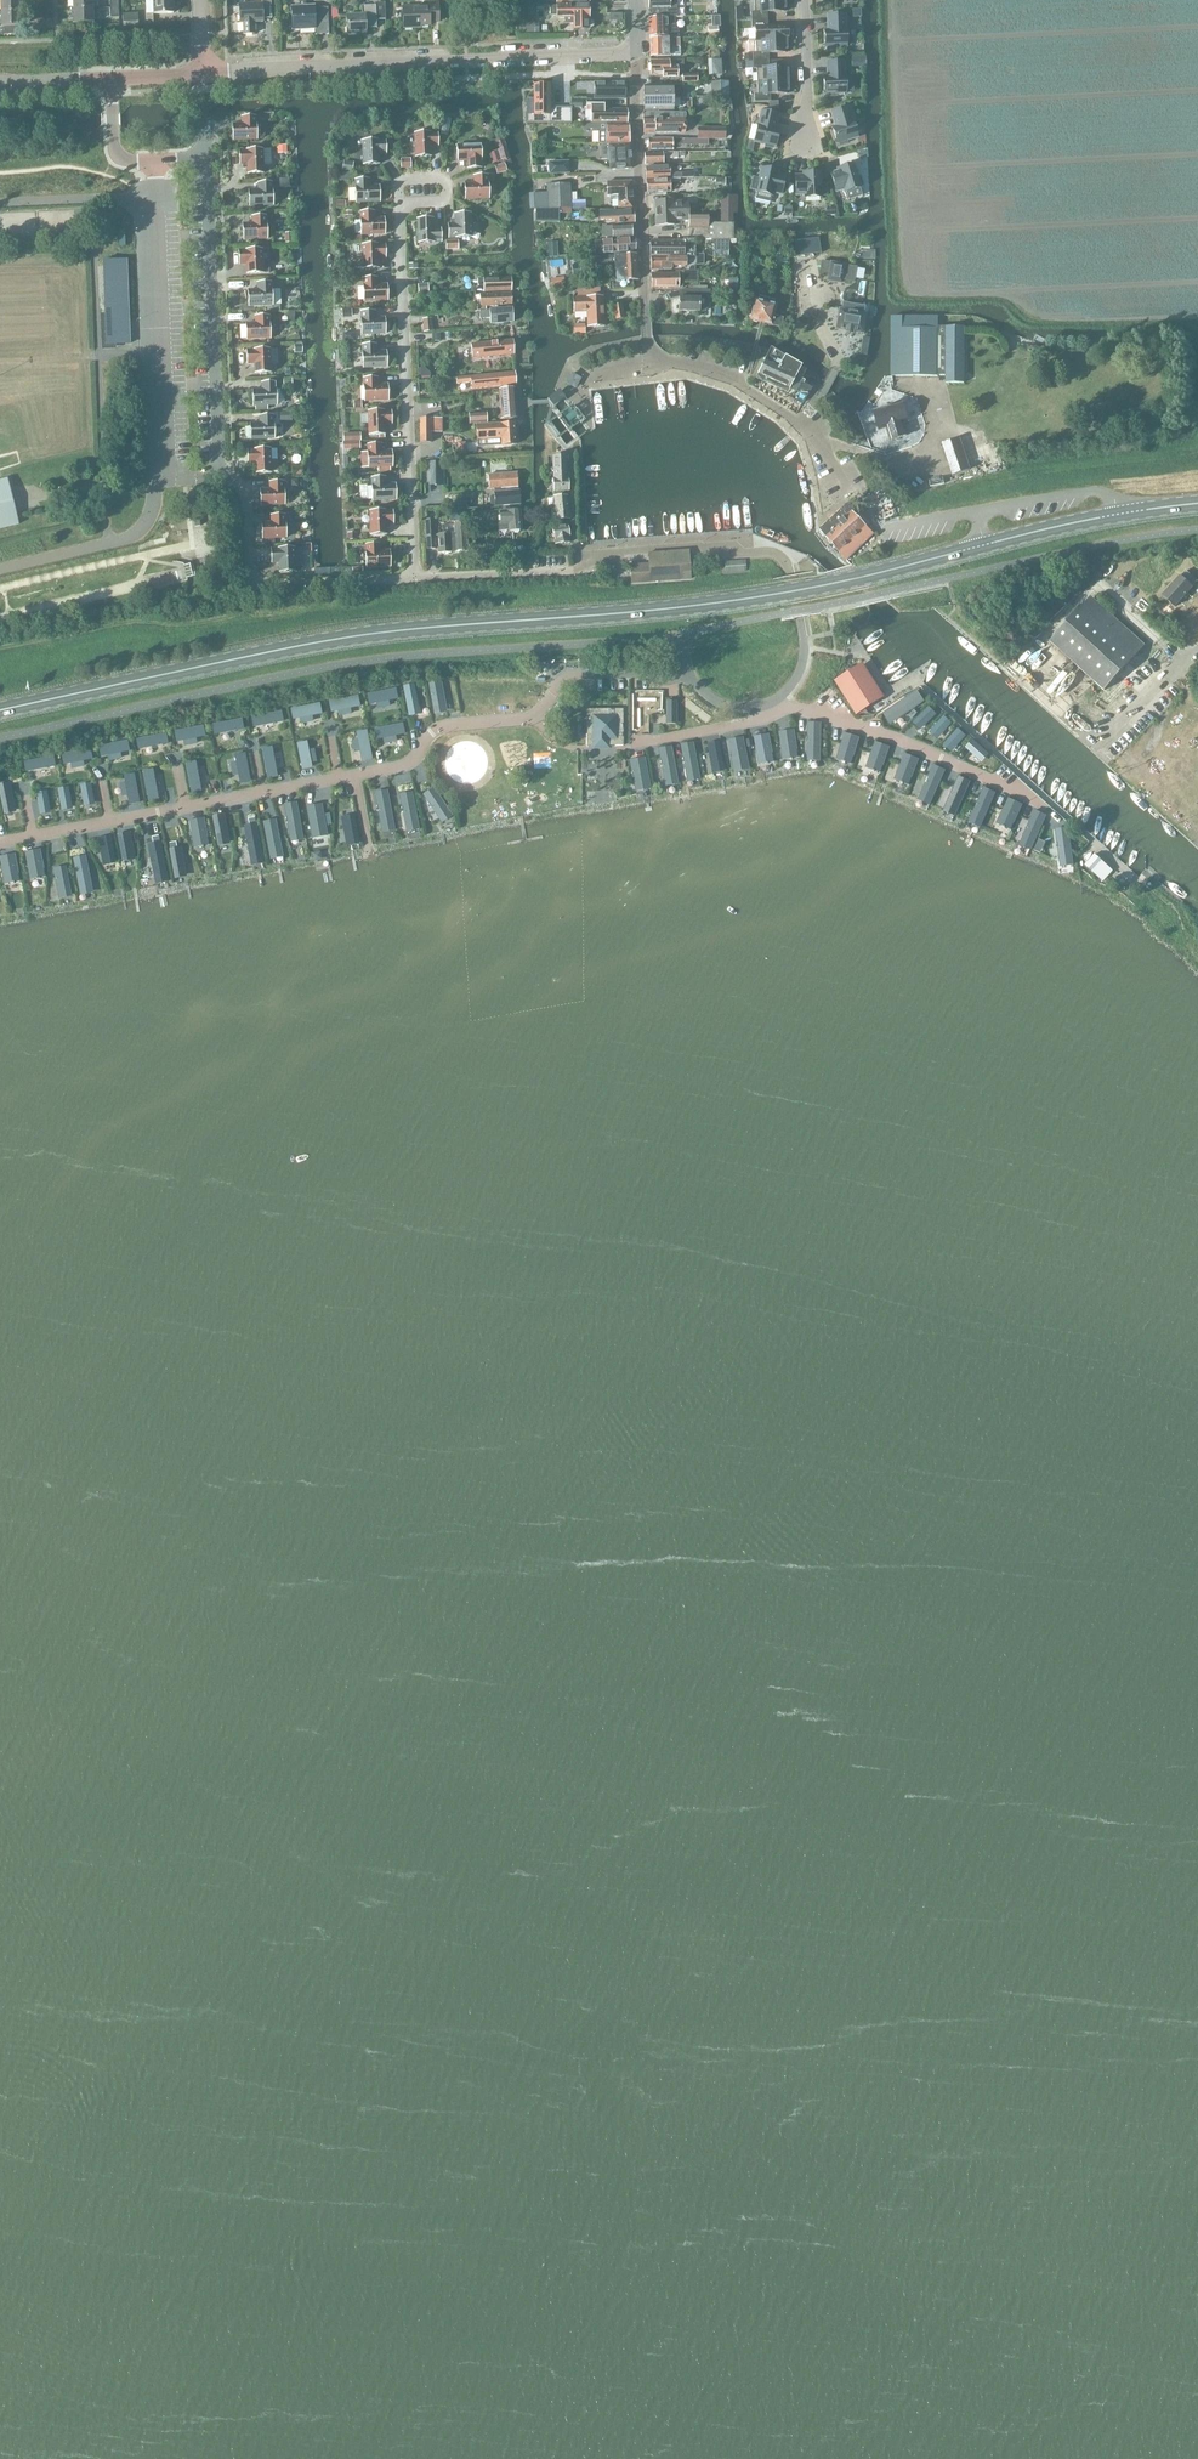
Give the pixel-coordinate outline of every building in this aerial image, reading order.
[(1,12),(20,11),(20,0),(1,0),(1,12)] [(74,9),(93,8),(92,0),(73,0),(74,9)] [(154,14),(174,13),(173,0),(153,0),(154,14)] [(244,34),(255,34),(254,22),(263,22),(263,18),(272,18),(271,0),(262,0),(262,3),(239,4),(240,23),(243,23),(244,34)] [(314,6),(305,6),(305,0),(299,0),(300,6),(291,7),(293,30),(315,29),(315,35),(329,34),(328,7),(315,7),(314,6)] [(376,3),(376,5),(362,6),(362,14),(347,15),(347,33),(367,32),(367,28),(377,27),(377,19),(385,19),(385,0),(374,0),(374,3),(376,3)] [(649,8),(652,8),(652,17),(677,16),(677,1),(670,1),(670,0),(649,0),(649,8)] [(750,0),(737,0),(735,0),(736,29),(751,28),(750,0)] [(751,20),(768,20),(767,13),(785,12),(785,11),(788,11),(787,2),(785,2),(785,0),(754,0),(755,12),(751,12),(751,20)] [(429,6),(403,7),(404,28),(417,28),(417,26),(430,25),(430,21),(439,20),(438,1),(429,1),(429,6)] [(524,5),(524,21),(534,21),(534,5),(524,5)] [(573,5),(550,5),(550,15),(557,15),(557,18),(565,17),(565,23),(571,23),(571,21),(573,21),(573,5)] [(573,5),(573,21),(576,21),(576,29),(591,29),(594,26),(594,22),(591,20),(589,20),(589,5),(573,5)] [(111,7),(111,17),(119,17),(119,7),(111,7)] [(93,8),(74,9),(74,24),(93,23),(93,8)] [(20,11),(1,12),(2,27),(4,27),(4,34),(21,34),(20,11)] [(123,14),(123,26),(139,26),(138,13),(123,14)] [(825,30),(825,47),(827,47),(827,50),(835,49),(835,47),(847,46),(846,29),(845,15),(828,15),(828,30),(825,30)] [(674,17),(649,17),(650,36),(669,36),(679,35),(679,28),(675,29),(674,17)] [(755,28),(756,43),(786,42),(786,40),(788,40),(787,26),(768,27),(768,20),(751,20),(752,29),(755,28)] [(708,26),(708,37),(718,37),(718,26),(708,26)] [(671,56),(671,55),(679,55),(680,47),(680,46),(680,38),(650,39),(651,56),(671,56)] [(753,53),(753,62),(769,61),(769,54),(787,53),(787,52),(789,52),(789,43),(786,43),(786,42),(756,43),(756,53),(753,53)] [(860,57),(851,57),(852,67),(861,67),(860,57)] [(678,77),(677,70),(682,68),(683,63),(677,60),(651,60),(651,74),(663,74),(663,77),(678,77)] [(757,69),(757,82),(788,81),(788,77),(790,77),(790,68),(787,68),(769,68),(769,61),(753,62),(753,70),(757,69)] [(846,94),(846,77),(845,77),(845,62),(827,63),(828,77),(824,78),(825,94),(827,94),(827,97),(835,97),(835,94),(846,94)] [(682,74),(683,82),(698,81),(698,73),(682,74)] [(788,81),(757,82),(757,83),(763,82),(764,94),(754,95),(755,103),(771,102),(770,95),(788,94),(788,93),(791,93),(790,84),(788,85),(788,81)] [(595,99),(625,99),(625,83),(595,83),(595,99)] [(562,123),(562,108),(550,108),(550,84),(535,84),(535,98),(535,114),(527,114),(527,123),(550,123),(562,123)] [(644,112),(645,112),(657,112),(659,110),(673,110),(673,98),(683,98),(683,85),(644,86),(644,112)] [(572,99),(572,108),(582,108),(582,99),(572,99)] [(588,101),(588,110),(591,110),(591,122),(592,122),(599,122),(628,122),(627,109),(604,109),(604,101),(588,101)] [(832,128),(837,144),(839,143),(840,146),(847,143),(847,141),(858,138),(853,121),(852,121),(848,107),(831,112),(836,127),(832,128)] [(572,108),(562,108),(562,123),(572,123),(572,108)] [(766,145),(765,147),(773,149),(773,146),(776,147),(779,130),(776,129),(779,115),(762,111),(759,126),(758,125),(754,142),(766,145)] [(657,112),(645,112),(644,112),(643,112),(644,118),(643,118),(644,133),(685,133),(684,112),(657,112)] [(233,140),(257,139),(257,138),(263,138),(264,136),(264,125),(262,124),(257,124),(257,123),(256,123),(256,115),(242,116),(242,124),(232,124),(233,140)] [(607,143),(630,143),(628,124),(607,124),(607,131),(599,131),(599,143),(607,143)] [(725,128),(698,128),(698,138),(702,138),(702,139),(708,139),(725,140),(725,128)] [(439,146),(438,132),(430,132),(415,133),(416,157),(431,156),(431,147),(439,146)] [(702,138),(698,138),(649,139),(649,150),(673,150),(673,145),(709,145),(708,139),(702,139),(702,138)] [(379,140),(363,140),(364,165),(380,164),(379,154),(387,154),(386,139),(379,140)] [(276,145),(277,153),(285,153),(285,144),(276,145)] [(481,144),(457,145),(458,161),(464,161),(464,168),(468,167),(468,168),(482,168),(482,160),(481,144)] [(609,144),(601,144),(602,159),(610,158),(610,169),(631,168),(630,144),(609,145),(609,144)] [(248,174),(264,173),(263,163),(271,163),(270,148),(247,149),(247,150),(239,150),(240,164),(244,164),(244,168),(248,168),(248,174)] [(678,158),(678,156),(685,156),(685,152),(645,153),(645,164),(664,164),(664,158),(678,158)] [(570,162),(550,162),(551,174),(570,173),(570,162)] [(343,163),(342,169),(352,172),(354,166),(343,163)] [(843,170),(831,174),(836,192),(844,189),(845,193),(861,188),(861,186),(863,186),(861,178),(858,179),(854,164),(842,168),(843,170)] [(670,173),(670,166),(646,167),(646,179),(680,178),(694,177),(693,172),(670,173)] [(781,194),(786,176),(773,173),(774,171),(762,168),(759,178),(753,176),(750,189),(756,191),(756,192),(773,196),(773,193),(781,194)] [(699,185),(721,186),(722,171),(700,171),(699,185)] [(796,195),(804,195),(804,198),(821,198),(821,196),(824,196),(823,188),(821,188),(820,173),(808,173),(808,176),(795,176),(796,195)] [(489,198),(489,182),(488,174),(474,175),(474,183),(465,183),(465,199),(489,198)] [(356,202),(380,201),(380,185),(370,186),(370,178),(355,179),(356,187),(355,187),(356,202)] [(678,186),(678,183),(681,183),(680,178),(646,179),(647,192),(671,192),(671,186),(678,186)] [(274,205),(273,189),(272,181),(258,182),(258,190),(249,190),(249,206),(274,205)] [(607,182),(607,196),(618,196),(618,208),(633,208),(632,181),(607,182)] [(547,184),(548,208),(571,207),(571,184),(547,184)] [(674,220),(689,220),(689,215),(688,202),(673,202),(673,201),(656,201),(657,225),(675,224),(674,220)] [(360,219),(361,234),(385,233),(385,218),(375,218),(375,210),(360,211),(361,219),(360,219)] [(634,222),(633,211),(615,212),(599,212),(599,220),(612,219),(612,217),(615,217),(616,224),(634,222)] [(226,221),(240,221),(240,213),(225,213),(226,221)] [(471,213),(455,213),(455,219),(451,219),(451,223),(448,223),(449,238),(456,237),(456,238),(472,237),(471,213)] [(708,214),(689,215),(689,220),(689,239),(733,239),(734,239),(734,223),(709,223),(708,214)] [(252,216),(253,223),(243,224),(243,239),(268,238),(267,223),(266,215),(252,216)] [(434,228),(433,218),(418,219),(419,243),(434,242),(442,242),(441,227),(434,228)] [(632,237),(631,225),(603,227),(603,234),(613,233),(613,238),(632,237)] [(284,231),(285,243),(293,243),(292,231),(284,231)] [(819,238),(794,241),(796,256),(821,253),(819,238)] [(595,242),(596,257),(631,254),(631,252),(636,251),(635,239),(613,240),(613,241),(595,242)] [(729,240),(712,239),(711,244),(713,244),(713,257),(729,257),(729,240)] [(683,243),(651,243),(651,256),(683,256),(683,257),(695,257),(695,240),(683,240),(683,243)] [(362,244),(363,269),(379,268),(379,258),(386,258),(386,244),(378,244),(362,244)] [(246,249),(239,250),(239,264),(247,264),(247,273),(263,273),(269,273),(269,260),(263,261),(262,249),(246,249)] [(773,253),(773,262),(784,262),(784,253),(773,253)] [(631,254),(596,257),(597,263),(614,262),(616,281),(638,280),(636,254),(631,254)] [(695,257),(683,257),(651,257),(652,269),(672,269),(671,266),(686,266),(686,265),(695,265),(695,257)] [(127,259),(103,260),(103,265),(105,302),(106,344),(130,343),(129,319),(129,314),(127,259)] [(822,261),(820,275),(828,277),(828,280),(841,283),(842,280),(854,282),(857,267),(844,265),(831,262),(822,261)] [(652,274),(652,287),(683,287),(683,282),(698,281),(698,271),(676,271),(676,273),(652,274)] [(363,285),(364,301),(388,300),(387,284),(378,285),(377,277),(363,277),(363,285)] [(478,278),(478,285),(484,284),(484,291),(512,290),(512,277),(478,278)] [(272,289),(272,281),(257,282),(258,290),(248,290),(249,306),(273,305),(272,289)] [(578,297),(573,297),(574,312),(587,311),(588,327),(605,326),(605,324),(606,324),(605,305),(604,305),(603,296),(600,296),(600,288),(577,289),(578,297)] [(684,289),(683,297),(679,297),(678,311),(700,312),(702,311),(706,311),(708,308),(710,304),(710,290),(684,289)] [(734,289),(726,289),(726,306),(735,306),(734,289)] [(472,311),(480,311),(486,310),(486,306),(512,305),(512,293),(480,295),(480,304),(477,304),(477,305),(471,305),(472,311)] [(775,299),(759,295),(758,300),(755,300),(750,320),(780,328),(782,319),(773,317),(776,305),(773,304),(775,299)] [(613,306),(615,319),(624,318),(622,304),(613,306)] [(839,309),(836,328),(846,330),(845,333),(852,334),(853,331),(863,333),(866,314),(863,313),(864,306),(854,304),(853,312),(839,309)] [(480,311),(481,319),(489,318),(490,324),(513,323),(512,309),(489,310),(486,310),(480,311)] [(362,334),(386,333),(385,317),(376,318),(375,310),(361,311),(361,319),(362,334)] [(247,339),(270,338),(271,338),(270,322),(269,315),(255,315),(256,323),(246,323),(247,339)] [(947,375),(947,382),(964,383),(965,326),(947,326),(947,327),(938,327),(939,316),(892,316),(892,375),(938,376),(938,375),(947,375)] [(433,329),(432,317),(421,318),(421,330),(433,329)] [(471,344),(473,358),(514,354),(513,340),(471,344)] [(363,368),(387,367),(387,351),(377,351),(377,343),(362,344),(363,352),(362,352),(363,368)] [(247,349),(247,364),(255,363),(255,373),(271,372),(270,348),(254,349),(247,349)] [(771,348),(758,373),(789,388),(807,397),(811,387),(794,379),(801,366),(771,348)] [(457,378),(457,383),(471,382),(472,388),(517,384),(515,372),(471,376),(457,378)] [(566,381),(574,386),(579,378),(571,373),(566,381)] [(364,385),(364,401),(389,400),(388,384),(378,384),(378,377),(364,377),(364,385)] [(267,405),(277,404),(277,389),(276,389),(276,381),(262,382),(262,389),(252,390),(253,406),(255,405),(256,410),(267,409),(267,405)] [(500,389),(502,418),(517,417),(515,387),(500,389)] [(559,390),(547,399),(553,407),(565,398),(559,390)] [(888,406),(874,411),(880,430),(888,427),(890,432),(888,432),(891,440),(908,435),(904,422),(909,421),(903,402),(891,405),(891,404),(888,405),(888,406)] [(351,411),(360,411),(361,404),(352,403),(351,411)] [(385,425),(392,424),(392,410),(384,410),(368,411),(369,435),(385,434),(385,425)] [(469,413),(470,423),(487,422),(487,412),(469,413)] [(274,414),(259,415),(260,423),(250,423),(251,439),(275,438),(274,422),(274,414)] [(431,442),(431,432),(442,432),(442,418),(420,418),(420,442),(431,442)] [(501,439),(501,445),(516,444),(515,423),(476,425),(477,440),(501,439)] [(973,432),(976,442),(984,439),(981,430),(973,432)] [(943,443),(953,474),(970,469),(960,437),(943,443)] [(465,453),(465,440),(455,439),(455,453),(465,453)] [(382,443),(368,444),(368,451),(369,467),(378,467),(378,472),(391,471),(390,466),(393,466),(392,450),(386,451),(386,444),(382,444),(382,443)] [(271,459),(271,449),(271,448),(255,449),(247,449),(248,464),(255,463),(256,473),(272,472),(272,471),(278,471),(277,459),(271,459)] [(553,456),(553,468),(568,467),(567,455),(553,456)] [(427,461),(428,485),(444,486),(443,461),(427,461)] [(553,468),(554,479),(568,479),(568,467),(553,468)] [(517,472),(488,475),(489,489),(494,488),(495,495),(492,495),(491,497),(491,503),(493,505),(496,505),(496,506),(520,504),(517,472)] [(386,476),(372,477),(372,485),(372,500),(397,499),(396,484),(386,484),(386,476)] [(0,480),(0,528),(19,523),(8,478),(0,480)] [(569,479),(568,479),(554,479),(553,479),(554,491),(569,491),(569,479)] [(284,481),(270,481),(270,489),(260,489),(261,505),(285,504),(284,488),(284,481)] [(554,496),(555,508),(569,507),(568,495),(554,496)] [(820,530),(842,551),(849,558),(874,534),(867,526),(853,512),(855,511),(849,503),(842,510),(820,530)] [(569,507),(555,508),(556,520),(570,519),(569,507)] [(509,537),(508,532),(514,531),(515,532),(519,532),(519,531),(522,530),(520,511),(510,512),(509,509),(499,510),(502,538),(509,537)] [(386,510),(370,510),(371,534),(387,534),(386,524),(394,524),(393,510),(386,510)] [(285,514),(271,515),(271,522),(262,523),(262,538),(287,537),(286,522),(285,514)] [(425,519),(427,549),(436,548),(435,519),(425,519)] [(467,523),(454,523),(455,532),(438,533),(439,553),(451,552),(451,550),(456,550),(456,552),(468,551),(467,523)] [(568,525),(552,528),(555,545),(571,542),(568,525)] [(298,557),(308,557),(308,543),(297,543),(298,557)] [(366,551),(367,567),(391,566),(390,550),(381,551),(380,543),(366,544),(366,551)] [(280,572),(295,571),(294,547),(271,548),(272,563),(279,562),(280,572)] [(725,560),(725,571),(744,571),(745,561),(725,560)] [(1163,595),(1176,606),(1193,587),(1192,587),(1197,581),(1185,571),(1180,576),(1163,595)] [(1050,642),(1104,690),(1145,645),(1111,615),(1101,625),(1080,608),(1050,642)] [(837,681),(857,712),(882,696),(863,665),(837,681)] [(440,683),(427,685),(432,716),(445,714),(440,683)] [(413,686),(402,688),(407,717),(408,717),(419,715),(413,686)] [(394,690),(365,696),(367,708),(396,701),(394,690)] [(916,694),(882,715),(889,726),(923,704),(916,694)] [(356,699),(326,705),(329,716),(358,710),(356,699)] [(665,704),(665,726),(675,726),(675,704),(665,704)] [(318,705),(289,712),(291,723),(320,717),(318,705)] [(367,711),(371,720),(387,713),(384,705),(367,711)] [(586,709),(587,745),(592,745),(592,749),(610,748),(610,745),(624,745),(623,709),(586,709)] [(344,727),(366,719),(363,711),(341,719),(344,727)] [(280,713),(251,719),(253,731),(283,724),(280,713)] [(942,718),(927,734),(935,742),(951,726),(942,718)] [(239,720),(209,726),(212,738),(241,731),(239,720)] [(317,720),(296,726),(299,735),(319,729),(317,720)] [(338,724),(326,729),(329,734),(340,729),(338,724)] [(820,724),(807,724),(806,762),(820,763),(820,724)] [(401,725),(372,731),(374,743),(403,737),(401,725)] [(1158,733),(1167,743),(1176,734),(1167,725),(1158,733)] [(201,727),(172,734),(174,745),(204,739),(201,727)] [(794,731),(777,733),(780,761),(797,760),(794,731)] [(957,731),(941,747),(950,755),(965,739),(957,731)] [(366,732),(354,735),(360,763),(372,761),(366,732)] [(166,735),(134,741),(136,753),(168,746),(166,735)] [(859,740),(844,735),(835,762),(850,767),(859,740)] [(1137,747),(1148,740),(1144,735),(1134,743),(1137,747)] [(768,736),(752,739),(758,767),(773,765),(768,736)] [(742,740),(727,742),(733,774),(748,772),(742,740)] [(971,741),(964,750),(980,765),(988,756),(971,741)] [(125,742),(96,748),(99,759),(128,753),(125,742)] [(306,742),(294,744),(300,773),(311,771),(306,742)] [(222,743),(210,744),(211,760),(231,758),(231,750),(223,750),(222,743)] [(717,744),(706,746),(711,776),(722,774),(717,744)] [(889,749),(874,744),(865,770),(879,775),(889,749)] [(1154,760),(1159,749),(1146,744),(1142,755),(1154,760)] [(692,745),(680,747),(687,785),(699,782),(692,745)] [(271,749),(259,752),(265,780),(277,778),(271,749)] [(670,749),(657,751),(664,789),(677,786),(670,749)] [(87,751),(61,756),(63,767),(89,762),(87,751)] [(169,752),(148,758),(153,776),(173,771),(169,752)] [(244,755),(232,757),(238,786),(250,783),(244,755)] [(918,762),(904,757),(894,782),(908,788),(918,762)] [(47,758),(22,764),(24,775),(50,770),(47,758)] [(644,759),(627,762),(633,794),(650,791),(644,759)] [(195,763),(183,765),(189,794),(201,791),(195,763)] [(945,772),(933,767),(917,801),(930,807),(945,772)] [(151,771),(140,774),(146,802),(157,800),(151,771)] [(133,775),(121,778),(127,806),(139,804),(133,775)] [(971,783),(959,777),(942,813),(954,819),(971,783)] [(2,817),(14,815),(8,785),(0,786),(0,808),(2,817)] [(89,785),(78,787),(82,809),(92,808),(89,785)] [(363,793),(363,785),(338,786),(338,794),(363,793)] [(283,789),(285,797),(298,794),(297,786),(283,789)] [(337,788),(318,789),(319,798),(337,797),(337,788)] [(433,788),(420,796),(425,803),(422,805),(440,833),(456,823),(433,788)] [(996,795),(983,789),(966,825),(978,831),(996,795)] [(67,790),(56,791),(60,814),(71,812),(67,790)] [(386,791),(373,794),(381,835),(394,832),(386,791)] [(410,791),(397,794),(405,835),(418,833),(410,791)] [(1017,791),(1012,800),(1027,809),(1032,801),(1017,791)] [(45,793),(34,795),(38,817),(49,816),(45,793)] [(301,795),(284,798),(285,805),(302,803),(301,795)] [(258,802),(259,809),(281,807),(281,800),(258,802)] [(1023,807),(1008,800),(996,827),(1011,833),(1023,807)] [(295,804),(282,807),(289,844),(302,842),(295,804)] [(320,806),(305,809),(312,841),(327,838),(320,806)] [(338,815),(361,814),(361,806),(337,807),(338,815)] [(1046,818),(1035,812),(1018,847),(1030,852),(1046,818)] [(58,814),(42,822),(46,829),(61,821),(58,814)] [(223,816),(210,818),(216,850),(228,847),(223,816)] [(353,817),(339,819),(344,848),(358,846),(353,817)] [(203,820),(187,822),(192,851),(208,848),(203,820)] [(20,829),(23,836),(38,827),(34,821),(20,829)] [(275,822),(261,824),(268,862),(282,859),(275,822)] [(255,826),(243,828),(250,868),(262,866),(255,826)] [(1067,829),(1054,831),(1059,869),(1073,867),(1067,829)] [(129,834),(116,837),(121,864),(134,861),(129,834)] [(109,838),(96,840),(101,868),(114,865),(109,838)] [(159,844),(146,846),(154,886),(167,883),(159,844)] [(179,849),(167,851),(172,882),(185,879),(179,849)] [(39,850),(23,854),(29,882),(44,879),(39,850)] [(1095,854),(1085,865),(1104,881),(1113,870),(1095,854)] [(0,858),(0,872),(3,887),(19,884),(13,855),(0,858)] [(84,857),(72,860),(79,898),(91,896),(84,857)] [(185,868),(204,867),(204,860),(184,861),(185,868)] [(65,867),(52,870),(58,902),(71,899),(65,867)] [(138,871),(117,873),(118,884),(139,882),(138,871)] [(99,877),(100,889),(116,888),(116,876),(99,877)] [(42,888),(22,888),(21,902),(41,903),(42,888)]
